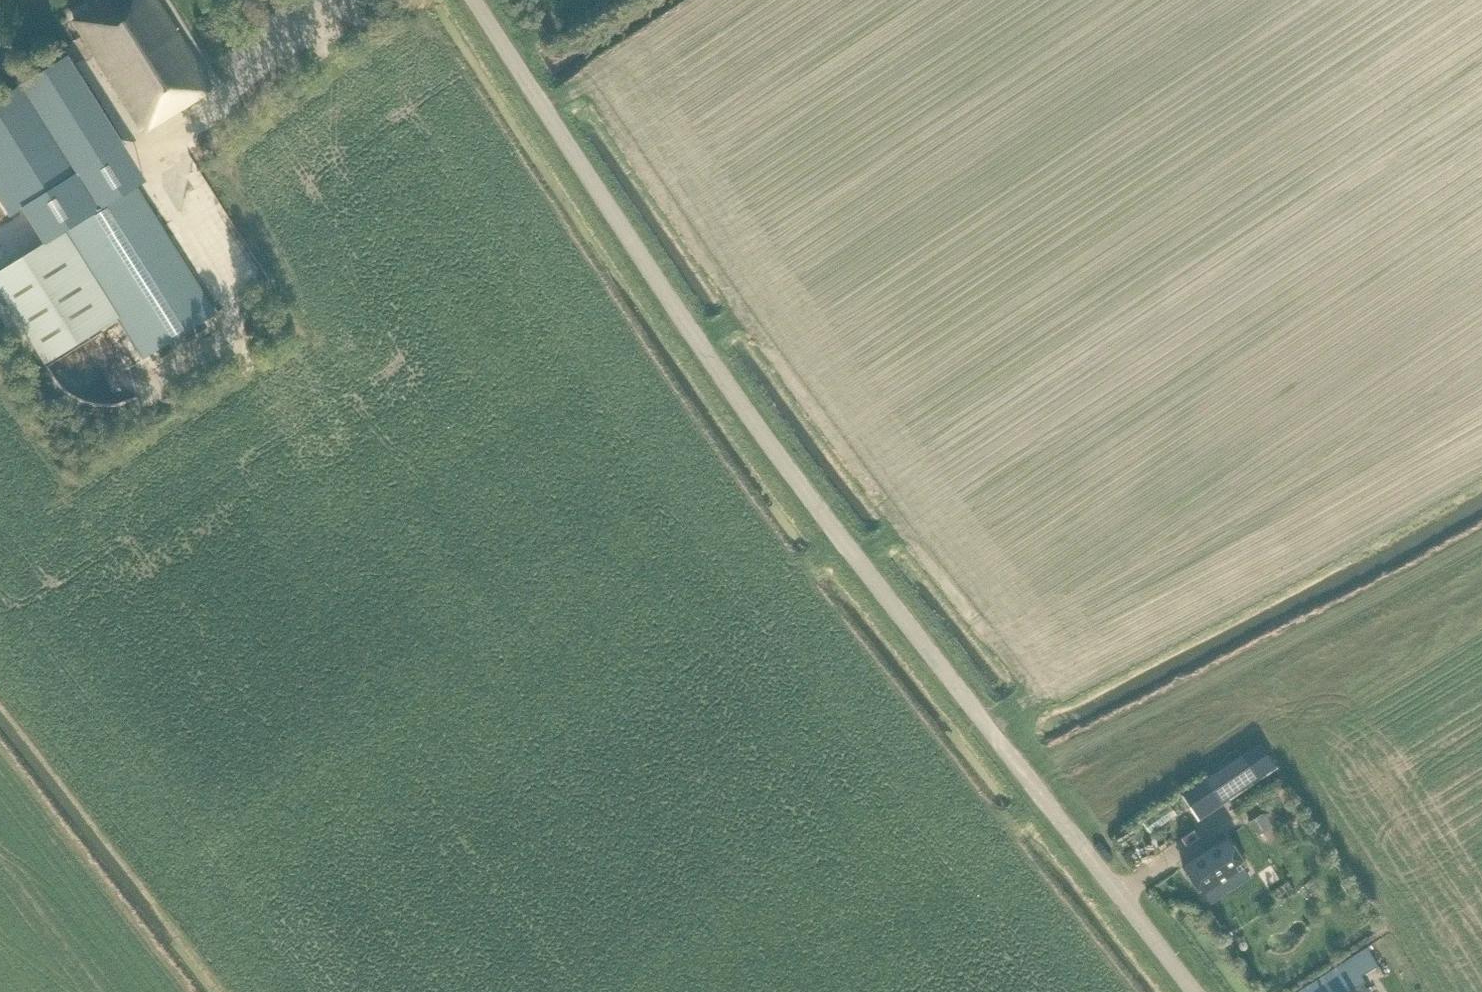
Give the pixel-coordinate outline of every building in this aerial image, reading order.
[(75,20),(144,132),(213,89),(157,0),(108,0),(75,20)] [(31,54),(20,59),(27,71),(37,65),(31,54)] [(10,214),(123,144),(69,56),(0,99),(0,198),(10,214)] [(216,313),(136,186),(65,231),(144,357),(216,313)] [(54,237),(0,271),(0,290),(46,363),(108,324),(54,237)] [(1222,805),(1259,780),(1242,755),(1205,779),(1222,805)] [(1226,838),(1183,867),(1205,901),(1207,900),(1211,905),(1251,878),(1246,871),(1245,872),(1244,870),(1248,867),(1226,838)] [(1360,978),(1379,966),(1367,948),(1348,960),(1299,991),(1369,991),(1360,978)]
